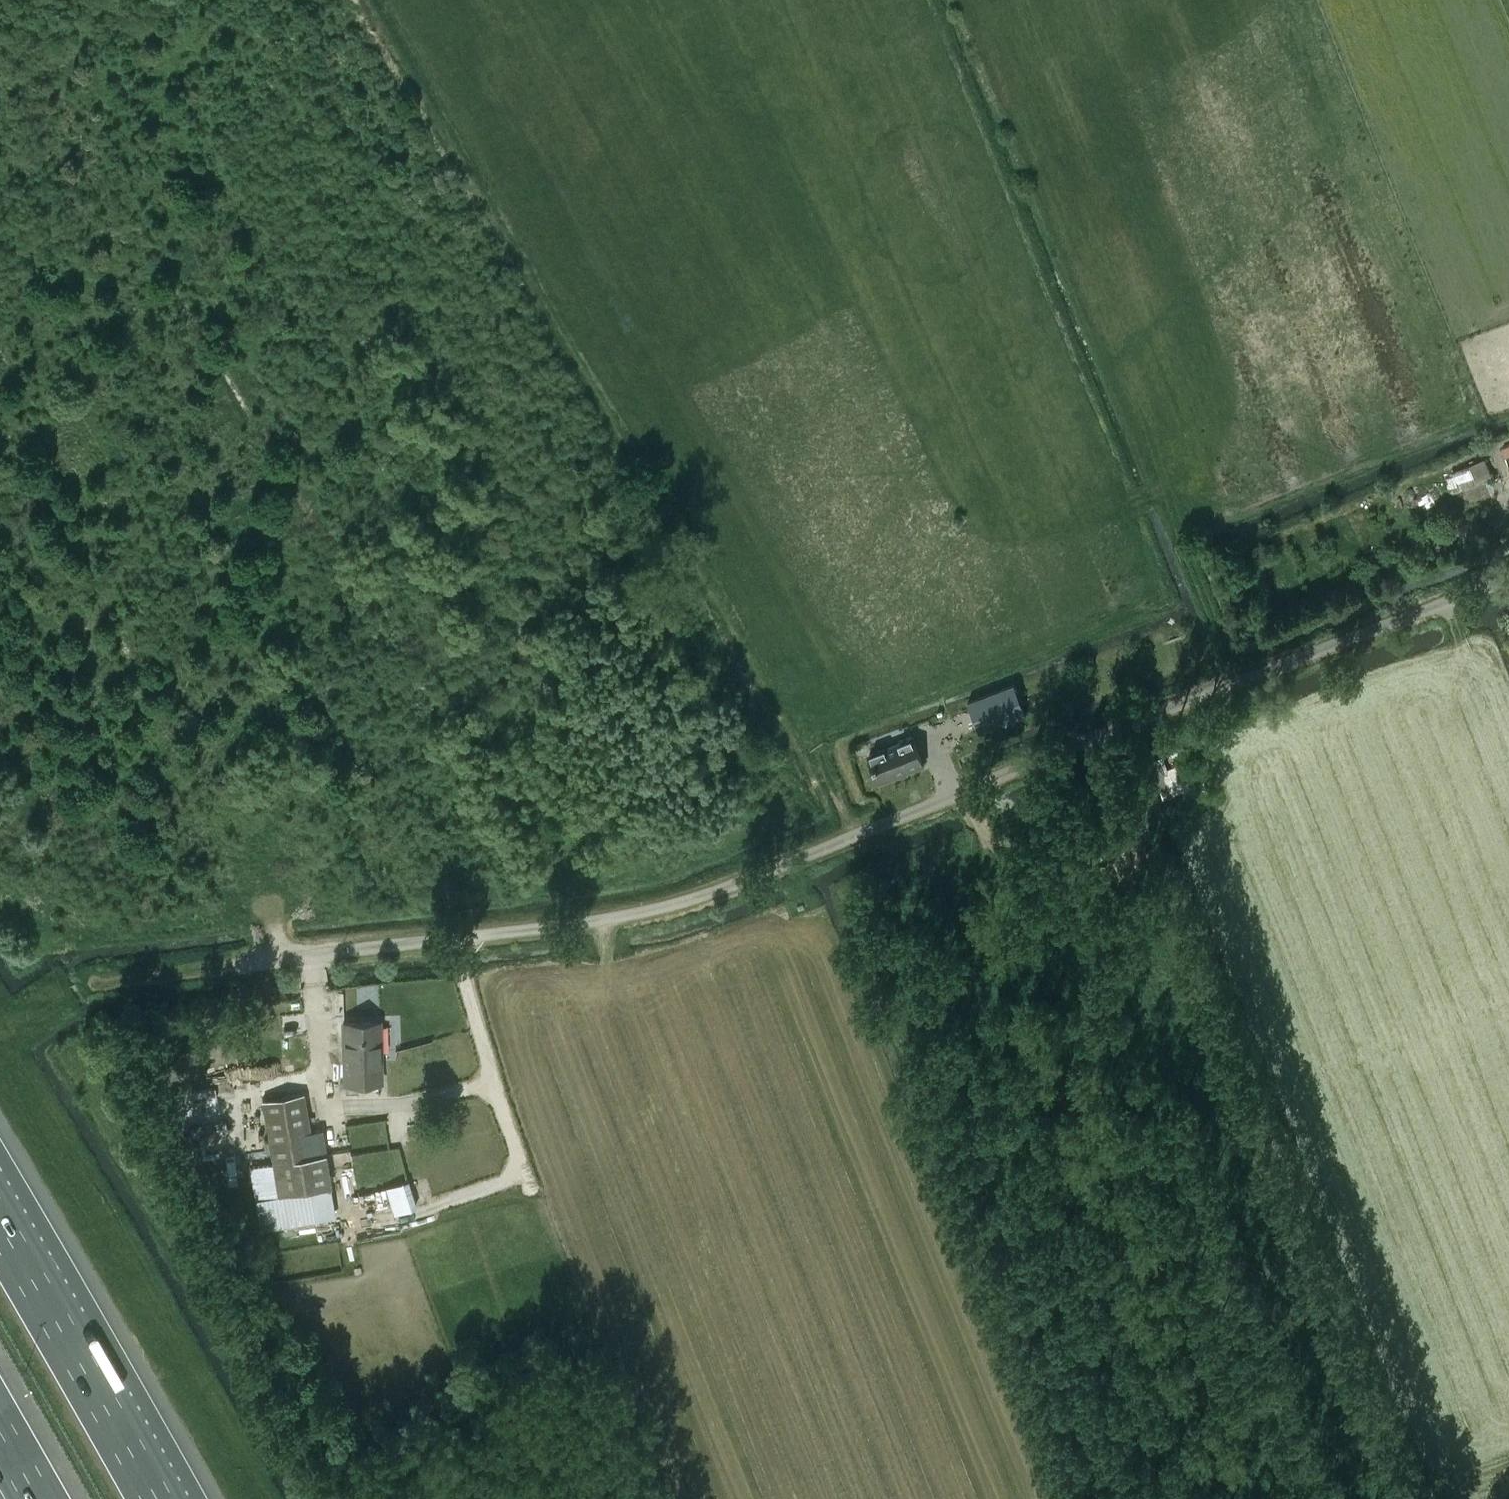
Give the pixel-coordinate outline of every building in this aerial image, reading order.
[(1452,476),(1444,479),(1450,495),(1492,478),(1485,459),(1451,472),(1452,476)] [(1486,484),(1468,490),(1472,504),(1491,497),(1486,484)] [(1026,715),(1015,685),(968,702),(980,732),(1026,715)] [(917,740),(863,760),(872,783),(926,763),(917,740)] [(1192,777),(1182,751),(1150,764),(1157,781),(1174,775),(1177,783),(1192,777)] [(359,1093),(358,1083),(382,1082),(381,1022),(344,1023),(346,1083),(345,1083),(345,1093),(359,1093)] [(261,1100),(277,1195),(332,1186),(326,1153),(315,1155),(304,1093),(261,1100)] [(385,1188),(393,1214),(417,1207),(409,1180),(385,1188)]
